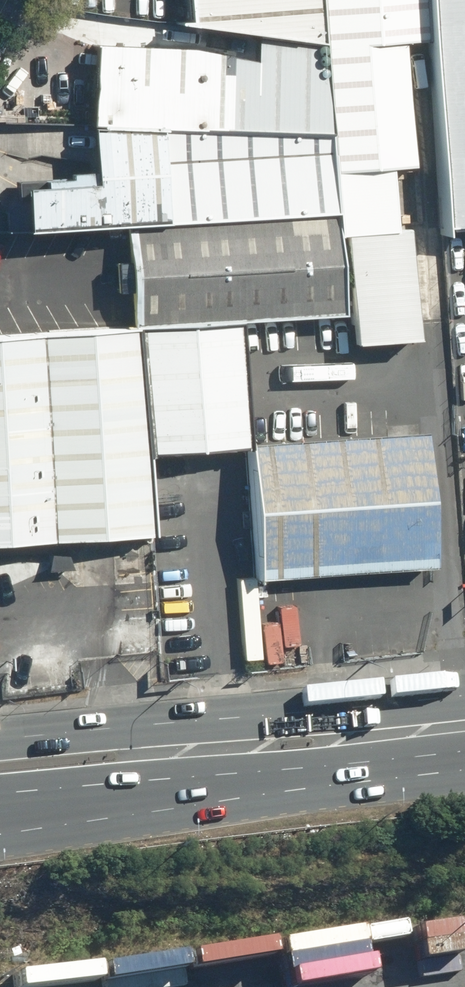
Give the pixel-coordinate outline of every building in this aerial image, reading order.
[(311,46),(308,0),(169,0),(171,33),(252,44),(311,46)] [(322,181),(389,177),(416,174),(406,47),(403,0),(308,0),(311,46),(318,134),(322,181)] [(406,47),(415,46),(425,236),(464,234),(464,0),(403,0),(406,47)] [(82,53),(79,127),(318,134),(311,46),(252,44),(246,44),(246,58),(82,53)] [(113,234),(324,214),(322,181),(318,134),(79,127),(75,181),(2,185),(6,241),(113,234)] [(389,177),(322,181),(324,214),(331,314),(334,354),(410,349),(402,232),(393,233),(389,177)] [(234,322),(331,314),(324,214),(113,234),(121,330),(234,322)] [(121,330),(0,337),(0,535),(145,525),(140,448),(242,441),(234,322),(121,330)] [(388,442),(213,454),(223,585),(398,572),(388,442)]
